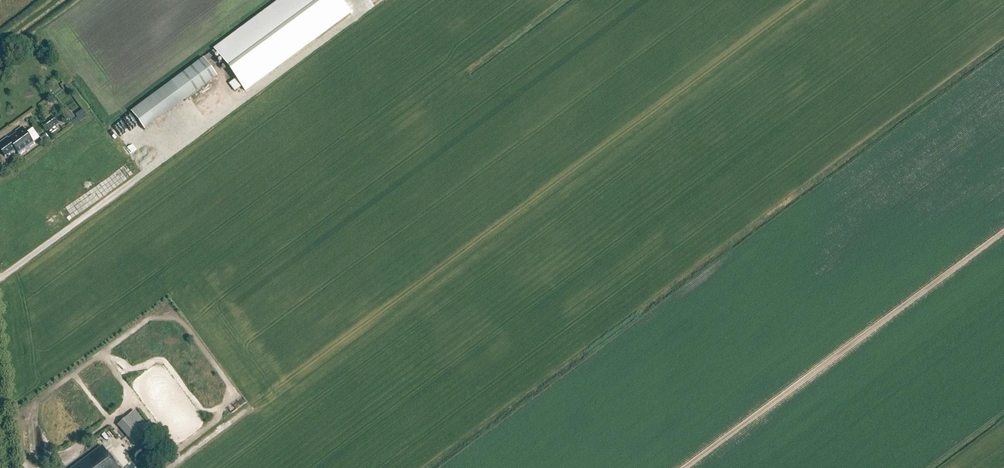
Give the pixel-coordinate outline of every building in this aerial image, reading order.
[(290,0),(283,0),(215,51),(245,92),(318,37),(290,0)] [(217,77),(203,59),(131,112),(145,131),(217,77)] [(50,131),(59,125),(55,120),(46,126),(50,131)] [(22,128),(0,143),(0,150),(5,157),(8,155),(9,158),(16,152),(20,157),(35,146),(22,128)] [(44,145),(50,140),(46,135),(40,140),(44,145)] [(140,143),(127,152),(132,159),(145,150),(140,143)] [(141,437),(127,420),(120,426),(135,443),(141,437)] [(74,467),(117,467),(102,447),(74,467)]
